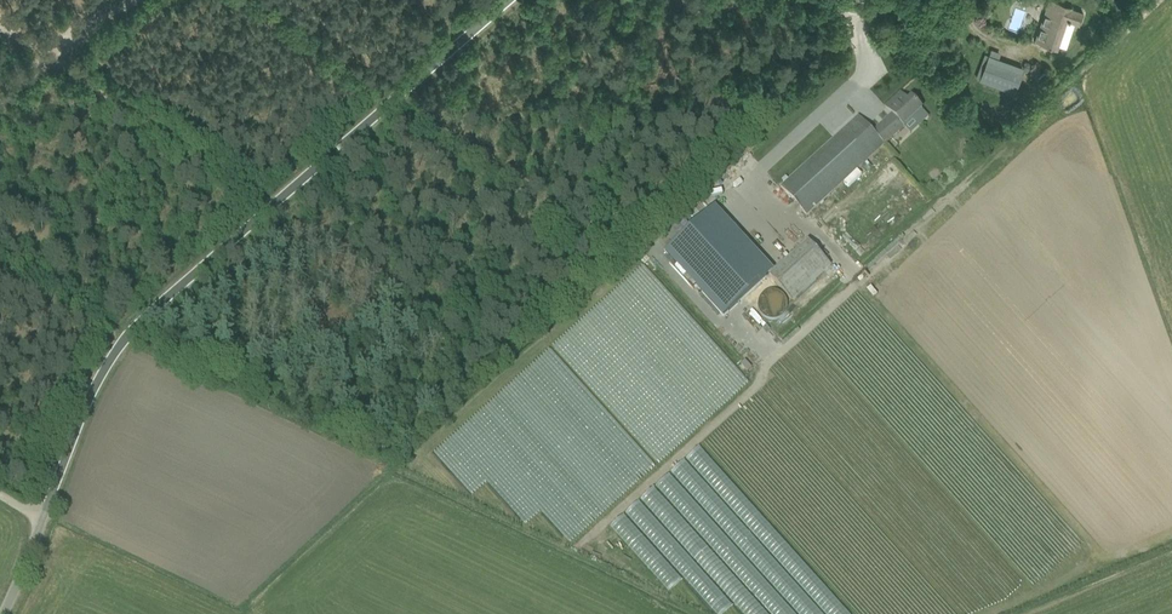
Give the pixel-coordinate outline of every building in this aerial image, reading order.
[(1038,39),(1045,42),(1051,44),(1050,45),(1052,46),(1053,45),(1057,46),(1058,44),(1067,47),(1076,21),(1079,23),(1083,13),(1060,5),(1061,3),(1052,0),(1038,39)] [(1020,31),(1028,11),(1018,8),(1011,27),(1020,31)] [(847,46),(842,50),(846,54),(851,51),(847,46)] [(985,57),(977,77),(982,78),(981,80),(1016,93),(1024,72),(985,57)] [(893,116),(873,133),(883,144),(903,126),(920,110),(921,110),(914,103),(914,104),(910,100),(907,103),(900,95),(886,109),(893,116)] [(805,216),(883,144),(873,133),(858,117),(780,189),(805,216)] [(965,143),(964,152),(975,152),(975,144),(965,143)] [(706,183),(714,192),(723,184),(728,190),(745,175),(732,160),(706,183)] [(707,214),(664,253),(678,268),(702,246),(708,252),(726,235),(726,236),(727,236),(707,214)] [(879,225),(866,231),(869,237),(882,231),(879,225)] [(610,527),(669,593),(684,579),(717,613),(724,613),(734,605),(743,613),(850,613),(827,588),(826,589),(812,601),(779,566),(776,567),(770,572),(763,575),(734,544),(728,526),(735,524),(730,509),(721,499),(723,498),(737,493),(733,483),(699,446),(610,527)]
